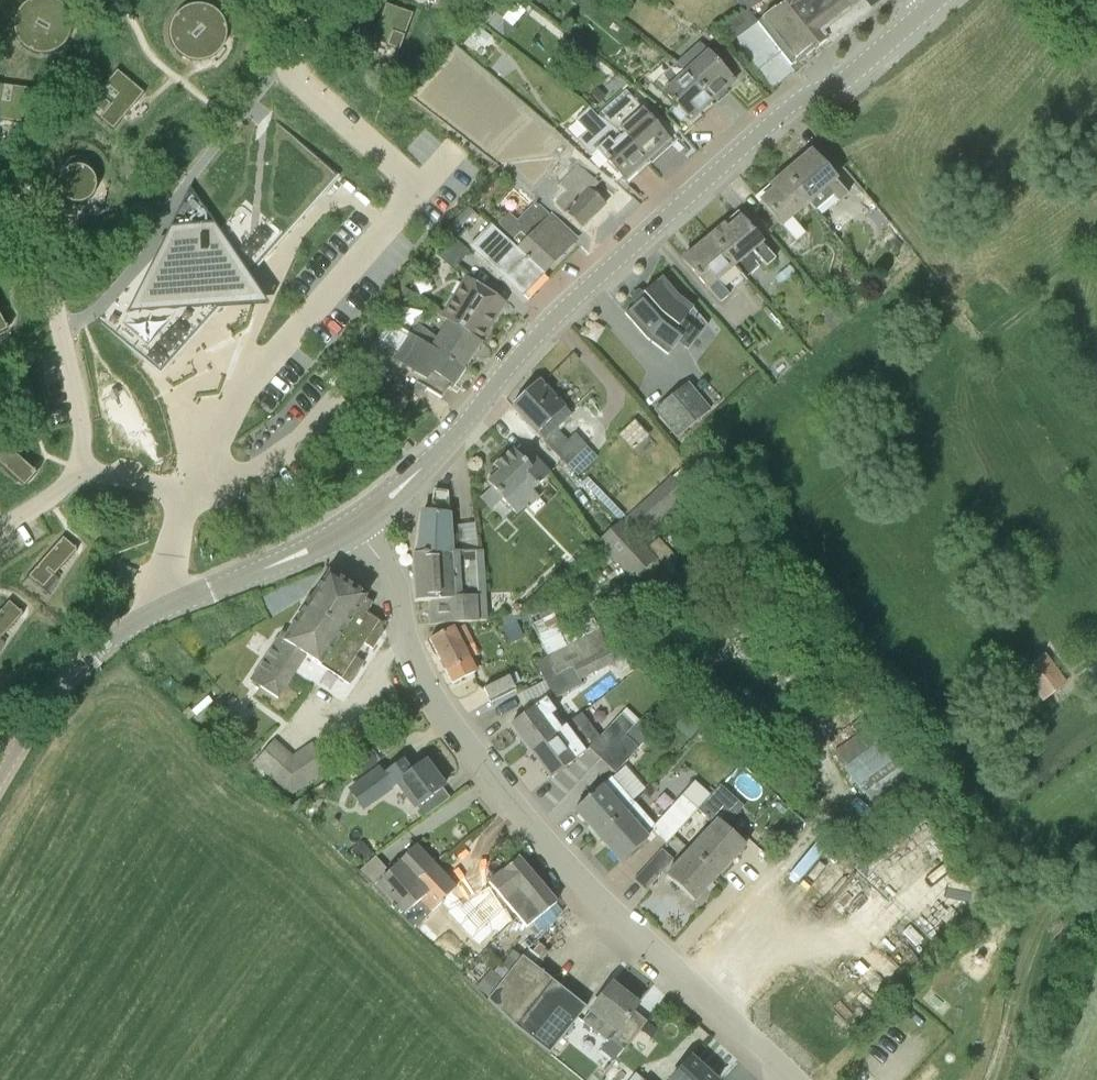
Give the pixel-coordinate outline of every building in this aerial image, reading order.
[(20,26),(21,31),(22,35),(23,39),(25,43),(28,46),(31,49),(34,52),(38,54),(42,55),(46,56),(51,57),(55,56),(59,55),(63,54),(67,52),(70,49),(73,46),(76,43),(78,39),(79,35),(80,31),(81,27),(80,22),(79,18),(78,14),(76,10),(73,7),(70,4),(67,1),(65,0),(36,0),(34,1),(31,4),(28,7),(25,10),(23,14),(22,18),(21,22),(20,26)] [(169,30),(169,34),(170,38),(171,42),(174,46),(176,49),(179,52),(183,55),(186,57),(190,59),(195,59),(199,60),(203,59),(207,59),(211,57),(215,55),(219,53),(222,49),(224,46),(226,42),(228,38),(229,34),(229,30),(229,25),(228,21),(226,17),(224,13),(222,10),(219,7),(215,4),(211,2),(207,1),(204,0),(194,0),(191,1),(186,2),(183,4),(179,7),(176,10),(174,13),(171,17),(170,21),(169,25),(169,30)] [(502,19),(516,2),(514,0),(496,0),(489,8),(502,19)] [(760,0),(736,0),(741,10),(760,0)] [(759,24),(791,66),(826,39),(821,32),(863,0),(871,9),(881,0),(789,0),(758,24),(759,24)] [(389,1),(375,36),(404,47),(417,11),(389,1)] [(735,40),(757,23),(747,10),(725,28),(735,40)] [(759,26),(739,37),(749,55),(769,43),(759,26)] [(479,45),(482,47),(490,38),(486,35),(477,28),(470,38),(479,45)] [(735,81),(708,52),(700,43),(678,63),(712,101),(735,81)] [(690,122),(712,101),(678,63),(655,84),(690,122)] [(118,65),(85,103),(113,127),(146,90),(118,65)] [(27,121),(33,84),(0,78),(0,117),(27,121)] [(604,117),(603,119),(619,131),(647,161),(649,159),(660,149),(670,140),(642,110),(641,109),(629,95),(604,117)] [(590,105),(575,119),(576,121),(587,133),(578,141),(577,141),(591,157),(597,152),(624,182),(634,173),(644,164),(647,161),(619,131),(603,119),(599,114),(590,105)] [(160,247),(98,315),(163,374),(201,307),(270,303),(251,271),(342,174),(277,116),(202,200),(192,184),(160,247)] [(797,163),(784,174),(808,203),(826,188),(832,196),(840,205),(849,197),(835,181),(814,156),(810,152),(798,162),(797,163)] [(35,181),(34,186),(35,190),(36,194),(37,198),(39,202),(42,205),(45,209),(48,211),(50,213),(53,216),(56,219),(60,221),(64,223),(68,223),(72,224),(77,223),(81,223),(85,221),(89,219),(92,217),(95,213),(98,210),(100,206),(101,203),(102,198),(103,194),(102,189),(101,185),(100,181),(98,177),(95,174),(92,171),(89,169),(87,166),(84,163),(81,160),(77,158),(73,157),(69,156),(65,156),(60,156),(56,157),(52,158),(48,160),(45,163),(42,166),(40,169),(37,173),(36,177),(35,181)] [(568,191),(556,204),(562,209),(581,228),(605,204),(589,188),(596,181),(578,164),(560,183),(568,191)] [(814,212),(815,212),(808,203),(784,174),(769,186),(773,191),(760,202),(795,243),(805,235),(791,218),(807,204),(814,212)] [(486,194),(481,199),(485,203),(490,197),(486,194)] [(576,240),(549,215),(535,202),(517,220),(509,213),(494,229),(490,226),(489,227),(517,250),(543,274),(576,240)] [(447,227),(455,234),(475,214),(467,206),(447,227)] [(766,267),(775,260),(740,219),(727,230),(723,225),(710,236),(733,264),(751,250),(766,267)] [(548,279),(543,274),(517,250),(489,227),(471,247),(527,300),(548,279)] [(684,259),(683,260),(721,306),(731,298),(715,280),(733,264),(710,236),(695,249),(684,259)] [(447,237),(433,252),(451,270),(466,255),(447,237)] [(641,308),(637,304),(624,315),(645,340),(667,357),(681,339),(670,331),(675,325),(678,328),(693,309),(678,297),(662,277),(643,293),(646,299),(641,308)] [(503,303),(484,292),(464,280),(440,317),(447,321),(479,342),(503,303)] [(8,326),(0,310),(0,330),(8,326)] [(482,343),(479,342),(447,321),(437,337),(417,323),(410,334),(464,370),(482,343)] [(465,370),(464,370),(410,334),(394,358),(426,379),(422,384),(418,381),(417,383),(426,389),(441,399),(451,384),(455,386),(465,370)] [(572,416),(565,408),(539,380),(511,406),(567,465),(574,474),(594,455),(575,434),(567,441),(557,430),(572,416)] [(416,406),(426,389),(417,383),(406,399),(416,406)] [(710,412),(702,402),(688,385),(655,411),(677,438),(710,412)] [(0,446),(0,464),(24,486),(38,470),(4,441),(0,446)] [(522,501),(533,490),(551,474),(531,453),(523,460),(513,449),(495,466),(499,471),(487,483),(494,490),(517,515),(527,506),(522,501)] [(703,483),(687,465),(683,468),(672,477),(683,489),(689,496),(695,490),(703,483)] [(658,538),(647,549),(636,537),(684,494),(671,479),(622,523),(621,522),(599,541),(643,590),(655,578),(663,588),(673,579),(664,570),(676,557),(658,538)] [(418,554),(451,550),(448,492),(434,490),(431,513),(422,512),(418,554)] [(63,532),(24,575),(47,597),(76,555),(73,553),(78,545),(63,532)] [(481,552),(452,553),(451,550),(418,554),(412,555),(415,602),(432,601),(485,597),(481,552)] [(365,598),(365,597),(334,576),(325,578),(287,636),(282,633),(250,680),(278,699),(306,657),(349,685),(364,663),(355,657),(364,644),(372,650),(383,633),(382,624),(366,613),(373,603),(365,598)] [(0,604),(0,648),(20,619),(17,617),(22,609),(7,596),(0,604)] [(433,624),(487,621),(485,597),(432,601),(433,624)] [(573,666),(608,647),(594,619),(564,634),(546,598),(523,609),(547,658),(555,675),(573,666)] [(728,614),(735,623),(754,609),(747,600),(728,614)] [(516,621),(522,619),(521,615),(519,612),(502,618),(504,623),(502,624),(509,644),(523,639),(516,621)] [(452,684),(475,672),(469,661),(471,660),(470,658),(479,654),(464,625),(455,629),(454,627),(429,639),(452,684)] [(573,666),(580,681),(616,663),(614,660),(610,650),(609,647),(573,666)] [(1066,683),(1045,654),(1020,672),(1042,702),(1066,683)] [(555,675),(547,658),(542,661),(536,663),(544,680),(555,675)] [(582,686),(580,681),(573,666),(555,675),(544,680),(554,700),(582,686)] [(490,703),(510,693),(516,690),(510,676),(483,689),(490,703)] [(531,751),(565,724),(546,698),(511,724),(531,751)] [(660,712),(672,723),(682,713),(670,701),(660,712)] [(188,722),(193,717),(186,710),(182,715),(188,722)] [(633,726),(632,724),(621,714),(600,737),(581,712),(565,724),(531,751),(551,778),(590,750),(600,759),(625,734),(633,726)] [(932,788),(912,758),(911,759),(906,752),(905,753),(879,719),(832,753),(856,787),(857,786),(863,794),(864,794),(882,821),(932,788)] [(692,722),(682,733),(689,740),(700,729),(692,722)] [(625,734),(638,748),(645,741),(632,728),(625,734)] [(615,774),(638,748),(625,734),(600,759),(615,774)] [(292,757),(288,754),(274,740),(254,763),(290,796),(330,768),(312,744),(292,757)] [(368,750),(348,764),(358,778),(378,764),(368,750)] [(415,808),(444,787),(425,761),(410,773),(402,762),(383,775),(379,770),(350,791),(363,809),(397,784),(415,808)] [(624,813),(633,802),(612,778),(602,787),(601,786),(575,809),(597,836),(624,813)] [(697,809),(709,795),(695,782),(654,826),(633,802),(624,813),(597,836),(621,862),(647,839),(645,837),(651,831),(666,845),(697,809)] [(745,845),(725,826),(744,805),(719,783),(709,795),(698,809),(697,809),(666,845),(679,831),(695,845),(691,850),(718,875),(745,845)] [(350,850),(358,860),(369,852),(361,842),(350,850)] [(415,883),(433,865),(415,846),(385,874),(383,871),(386,869),(375,858),(359,873),(369,884),(370,884),(394,910),(394,909),(394,910),(419,887),(415,883)] [(645,891),(660,874),(673,860),(662,849),(635,879),(645,891)] [(717,876),(718,875),(691,850),(666,876),(694,901),(694,900),(691,898),(714,873),(717,876)] [(527,928),(556,903),(518,858),(489,883),(527,928)] [(394,910),(413,928),(455,888),(433,865),(415,883),(419,887),(394,910)] [(492,897),(468,916),(484,938),(509,919),(492,897)] [(501,967),(509,972),(520,957),(513,951),(501,967)] [(502,981),(487,1000),(501,1013),(515,1027),(553,981),(522,956),(502,981)] [(474,988),(487,1000),(502,981),(489,970),(474,988)] [(553,981),(515,1027),(527,1037),(549,1054),(586,1008),(553,981)] [(624,1050),(645,1021),(633,1011),(637,1006),(611,985),(582,1021),(608,1042),(605,1046),(617,1055),(624,1050)] [(641,1031),(651,1039),(658,1031),(647,1023),(641,1031)] [(690,1058),(670,1079),(714,1079),(690,1058)]
